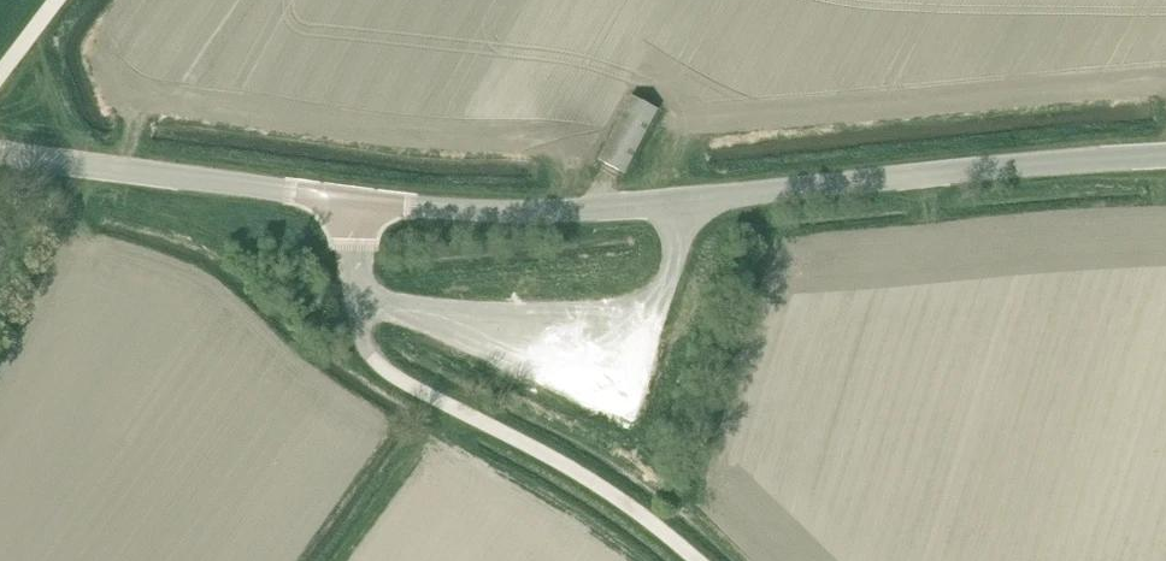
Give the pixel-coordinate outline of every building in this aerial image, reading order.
[(598,159),(627,173),(659,110),(632,95),(598,159)]
